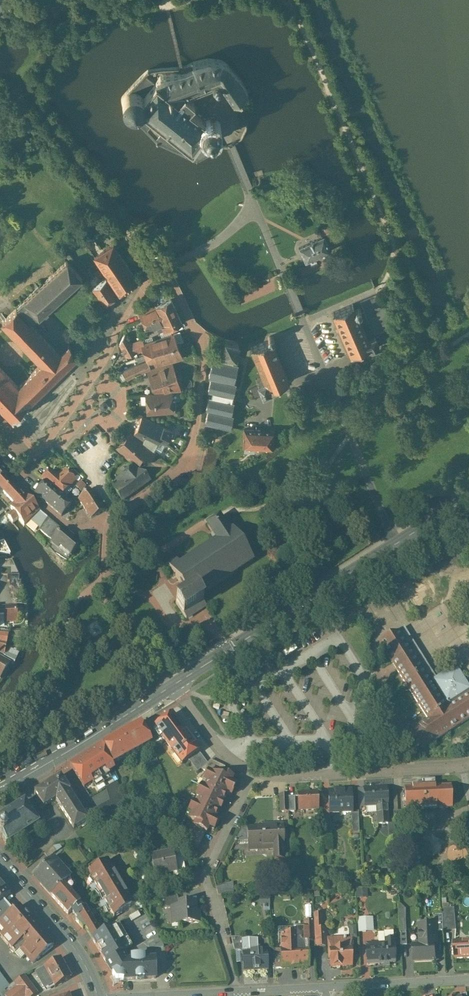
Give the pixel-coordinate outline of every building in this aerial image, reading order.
[(142,109),(172,132),(191,147),(203,132),(202,131),(201,130),(201,129),(201,128),(201,127),(201,126),(201,124),(202,123),(202,122),(203,121),(204,120),(204,119),(205,119),(206,119),(188,106),(193,100),(185,92),(186,92),(198,87),(212,81),(213,83),(215,85),(218,85),(221,83),(221,84),(232,101),(247,91),(240,78),(229,65),(225,63),(221,60),(218,59),(207,58),(193,61),(192,62),(194,66),(184,71),(163,73),(160,74),(154,81),(143,95),(144,96),(144,98),(145,99),(145,100),(145,101),(145,103),(145,104),(144,105),(144,106),(143,108),(142,109)] [(129,88),(127,91),(126,92),(127,92),(128,91),(129,91),(130,90),(131,90),(132,90),(133,90),(134,90),(135,90),(137,90),(138,91),(139,91),(140,91),(140,92),(141,93),(142,93),(143,94),(143,95),(154,81),(144,73),(142,75),(129,88)] [(126,92),(125,93),(124,95),(123,96),(123,97),(122,98),(122,99),(122,100),(122,102),(122,103),(122,104),(122,105),(123,107),(123,108),(124,109),(125,110),(126,110),(127,111),(128,112),(130,112),(132,113),(133,113),(134,113),(136,113),(137,112),(138,112),(139,111),(141,110),(141,109),(142,109),(143,108),(144,106),(144,105),(145,104),(145,103),(145,101),(145,100),(145,99),(144,98),(144,96),(143,95),(143,94),(142,93),(141,93),(140,92),(140,91),(139,91),(138,91),(137,90),(135,90),(134,90),(133,90),(132,90),(131,90),(130,90),(129,91),(128,91),(127,92),(126,92)] [(126,110),(157,142),(162,145),(172,132),(142,109),(141,109),(141,110),(139,111),(138,112),(137,112),(136,113),(134,113),(133,113),(132,113),(130,112),(128,112),(127,111),(126,110)] [(206,118),(206,119),(205,119),(204,119),(204,120),(203,121),(202,122),(202,123),(201,124),(201,126),(201,127),(201,128),(201,129),(201,130),(202,131),(203,132),(204,133),(205,134),(206,134),(207,135),(208,135),(209,135),(210,135),(211,135),(212,135),(213,134),(214,134),(215,133),(216,132),(216,131),(217,131),(217,130),(218,129),(218,128),(218,127),(218,126),(218,125),(218,124),(218,123),(217,123),(217,122),(216,121),(215,120),(214,119),(213,119),(212,118),(211,118),(210,118),(209,118),(208,118),(207,118),(206,118)] [(202,145),(184,155),(197,160),(223,146),(219,139),(203,148),(202,145)] [(319,227),(322,235),(323,234),(324,235),(337,230),(333,222),(319,227)] [(298,246),(305,260),(330,249),(324,235),(323,234),(322,235),(298,246)] [(87,246),(94,256),(102,251),(95,241),(87,246)] [(102,251),(94,256),(119,293),(138,281),(114,246),(113,244),(102,251)] [(18,386),(31,399),(69,363),(59,353),(29,323),(37,315),(38,317),(82,277),(67,261),(23,300),(25,301),(16,309),(2,322),(40,362),(38,363),(40,365),(30,375),(18,386)] [(117,295),(106,279),(92,288),(103,304),(117,295)] [(182,322),(170,298),(156,305),(139,313),(148,331),(162,324),(164,330),(172,326),(182,322)] [(352,303),(332,311),(350,354),(370,345),(371,349),(379,345),(375,335),(368,339),(357,314),(360,312),(361,310),(360,308),(358,307),(355,308),(355,309),(352,303)] [(392,325),(387,314),(374,319),(380,331),(392,325)] [(130,342),(125,333),(120,344),(126,355),(143,349),(142,344),(144,344),(143,343),(142,338),(130,342)] [(154,339),(143,343),(144,344),(142,344),(143,349),(145,354),(164,348),(163,346),(177,342),(173,333),(155,339),(154,339)] [(268,339),(251,346),(262,374),(256,377),(258,385),(262,394),(263,395),(270,392),(269,389),(288,381),(272,341),(271,341),(270,341),(269,341),(268,340),(268,339)] [(238,343),(225,340),(222,353),(223,353),(222,359),(232,361),(233,355),(235,356),(238,343)] [(164,348),(145,354),(147,359),(149,359),(153,358),(156,365),(183,357),(177,342),(163,346),(164,348)] [(59,353),(69,363),(75,358),(69,344),(59,353)] [(232,361),(222,359),(212,357),(208,376),(210,377),(208,390),(212,390),(211,395),(209,395),(206,409),(208,409),(205,422),(230,427),(233,414),(231,413),(233,401),(231,400),(235,382),(233,381),(238,362),(232,361)] [(149,359),(147,359),(122,370),(127,377),(134,373),(152,366),(156,365),(153,358),(149,359)] [(168,377),(176,374),(172,362),(147,370),(151,382),(168,376),(168,377)] [(2,407),(1,407),(12,419),(28,404),(27,403),(31,399),(18,386),(0,367),(0,405),(2,407)] [(168,376),(151,382),(152,385),(150,386),(152,391),(183,389),(181,381),(178,382),(176,374),(168,377),(168,376)] [(254,397),(262,394),(258,385),(250,388),(254,397)] [(171,392),(145,394),(147,411),(156,410),(158,413),(172,411),(171,392)] [(142,416),(137,425),(159,435),(158,437),(165,442),(172,429),(164,426),(163,426),(142,416)] [(159,435),(137,425),(133,434),(144,439),(143,440),(153,447),(158,437),(159,435)] [(274,430),(244,429),(243,446),(273,448),(274,430)] [(138,439),(130,431),(117,445),(138,465),(152,450),(139,438),(138,439)] [(220,447),(208,444),(207,445),(208,445),(206,451),(219,454),(220,447)] [(219,454),(206,451),(205,457),(217,459),(219,454)] [(217,459),(205,457),(204,462),(216,465),(217,459)] [(216,465),(204,462),(202,468),(214,471),(216,465)] [(114,487),(122,501),(129,497),(149,482),(134,468),(123,477),(118,480),(119,483),(114,487)] [(214,471),(202,468),(201,474),(200,474),(200,475),(203,475),(203,476),(213,478),(214,471)] [(83,479),(75,471),(71,474),(75,478),(69,485),(73,489),(83,479)] [(43,480),(46,483),(51,487),(59,494),(60,495),(68,487),(50,472),(43,480)] [(200,475),(200,474),(196,474),(196,473),(190,472),(190,473),(189,479),(201,482),(203,476),(203,475),(200,475)] [(0,481),(0,487),(5,492),(11,486),(3,478),(0,481)] [(200,487),(201,482),(189,479),(188,485),(200,487)] [(82,481),(77,486),(83,491),(88,485),(82,481)] [(51,487),(46,483),(35,493),(62,516),(72,505),(60,495),(59,494),(56,497),(49,490),(51,487)] [(200,487),(188,485),(186,490),(185,491),(198,494),(200,487)] [(5,492),(4,493),(14,504),(10,508),(13,512),(10,514),(8,516),(13,522),(15,520),(18,517),(24,524),(29,520),(39,511),(27,496),(24,499),(11,486),(5,492)] [(82,497),(79,501),(83,506),(91,518),(105,511),(97,500),(95,497),(88,490),(86,493),(82,497)] [(39,511),(29,520),(41,528),(48,518),(39,511)] [(176,603),(186,619),(206,606),(199,596),(253,560),(233,530),(229,532),(219,517),(207,526),(217,540),(179,565),(176,559),(168,565),(188,594),(176,603)] [(41,528),(40,529),(47,535),(56,525),(48,518),(41,528)] [(80,544),(62,529),(51,541),(69,556),(80,544)] [(0,543),(0,553),(6,554),(10,553),(4,541),(0,543)] [(19,574),(7,574),(7,581),(9,581),(9,587),(11,587),(11,593),(13,593),(13,599),(16,599),(25,598),(25,592),(23,592),(23,586),(21,586),(21,580),(19,580),(19,574)] [(16,606),(4,607),(5,621),(17,620),(17,617),(16,606)] [(410,731),(421,749),(468,718),(468,686),(458,669),(451,668),(436,678),(432,672),(425,676),(397,631),(380,643),(428,719),(410,731)] [(10,662),(8,661),(4,659),(0,657),(0,678),(10,662)] [(173,714),(154,726),(165,741),(183,728),(173,714)] [(141,723),(102,744),(113,764),(151,742),(141,723)] [(183,728),(165,741),(182,763),(188,759),(199,751),(199,750),(183,728)] [(102,744),(72,763),(84,784),(92,779),(95,784),(112,774),(109,769),(114,766),(113,764),(102,744)] [(199,751),(188,759),(197,771),(205,766),(207,763),(199,751)] [(225,766),(212,760),(211,759),(205,766),(202,769),(208,772),(208,771),(219,777),(221,772),(222,773),(225,766)] [(221,772),(219,777),(208,771),(208,772),(201,786),(225,798),(227,793),(231,795),(233,789),(234,789),(236,785),(231,782),(233,778),(222,773),(221,772)] [(70,790),(60,775),(34,792),(44,807),(55,799),(74,828),(88,819),(69,790),(70,790)] [(112,800),(91,810),(94,817),(105,813),(105,814),(128,804),(118,781),(106,786),(112,800)] [(451,785),(404,787),(405,809),(452,807),(451,785)] [(225,798),(201,786),(193,802),(217,814),(219,810),(220,810),(224,802),(223,802),(225,798)] [(386,788),(364,790),(365,806),(377,805),(387,805),(386,788)] [(351,790),(328,791),(329,813),(352,812),(351,790)] [(317,792),(298,793),(299,810),(318,809),(317,792)] [(1,838),(2,837),(5,842),(5,843),(6,845),(8,843),(7,843),(13,839),(14,840),(15,838),(21,834),(21,835),(23,833),(29,829),(29,830),(31,828),(36,824),(37,825),(39,823),(37,822),(34,817),(34,816),(29,808),(28,809),(25,803),(24,801),(22,802),(23,803),(17,807),(17,806),(15,807),(15,808),(9,812),(9,811),(7,812),(7,813),(1,817),(1,816),(0,817),(0,836),(1,838)] [(217,814),(193,802),(189,811),(192,813),(189,819),(195,822),(194,825),(194,826),(205,832),(207,832),(209,828),(214,830),(216,826),(219,820),(215,818),(217,814)] [(387,805),(377,805),(378,824),(388,823),(387,805)] [(205,832),(194,826),(194,825),(193,825),(187,838),(188,841),(198,847),(205,832)] [(283,826),(247,828),(248,849),(268,848),(267,845),(284,844),(283,826)] [(57,850),(53,846),(44,853),(48,858),(57,850)] [(169,853),(151,857),(154,873),(162,872),(163,874),(185,870),(183,859),(181,860),(180,856),(179,856),(178,850),(168,852),(169,853)] [(70,878),(53,858),(33,875),(51,895),(68,879),(70,878)] [(134,904),(108,860),(87,872),(94,883),(90,886),(94,890),(98,896),(101,901),(103,907),(107,906),(114,916),(134,904)] [(68,879),(51,895),(68,914),(72,911),(75,916),(78,914),(79,917),(75,920),(83,928),(85,927),(88,932),(97,926),(85,906),(83,907),(80,903),(69,890),(73,887),(68,879)] [(0,883),(0,902),(3,899),(9,894),(5,888),(0,883)] [(220,892),(232,890),(231,884),(219,886),(220,892)] [(176,894),(159,900),(162,909),(171,908),(171,907),(179,907),(179,904),(180,904),(176,894)] [(312,898),(303,898),(304,920),(313,920),(312,898)] [(13,910),(3,899),(0,902),(0,921),(13,910)] [(186,901),(187,903),(180,904),(179,904),(179,907),(171,907),(171,908),(172,919),(179,918),(179,923),(199,922),(199,913),(196,913),(195,900),(186,901)] [(35,924),(33,922),(29,917),(25,912),(25,913),(21,908),(21,907),(20,908),(18,907),(17,907),(13,911),(13,910),(0,921),(0,935),(15,952),(20,948),(33,963),(53,946),(37,928),(35,924)] [(454,907),(442,908),(443,914),(443,929),(456,929),(454,907)] [(443,914),(435,915),(435,924),(436,924),(436,931),(443,930),(443,929),(443,914)] [(313,920),(304,920),(304,934),(305,941),(306,941),(314,941),(313,920)] [(427,925),(425,927),(420,927),(420,925),(419,925),(420,944),(434,943),(437,940),(436,931),(436,924),(435,924),(435,926),(433,926),(431,924),(427,925)] [(115,926),(92,939),(106,963),(123,953),(129,950),(115,926)] [(326,928),(314,928),(315,946),(327,946),(326,928)] [(297,934),(281,935),(282,949),(281,949),(282,967),(282,968),(308,966),(307,947),(306,947),(298,948),(297,934)] [(304,934),(297,934),(298,948),(306,947),(306,941),(305,941),(304,934)] [(242,936),(231,937),(235,951),(247,950),(247,949),(243,950),(242,936)] [(352,937),(329,938),(331,965),(351,964),(351,948),(352,948),(352,937)] [(386,943),(367,944),(367,947),(367,964),(368,964),(368,963),(376,963),(395,962),(393,939),(386,939),(386,943)] [(454,942),(455,959),(468,958),(468,941),(454,942)] [(420,944),(413,944),(414,961),(435,960),(434,943),(420,944)] [(258,949),(247,949),(247,950),(247,952),(244,953),(245,970),(267,968),(266,951),(258,952),(258,949)] [(143,957),(131,957),(132,960),(127,960),(123,953),(106,963),(116,979),(155,977),(154,958),(143,959),(143,957)] [(60,959),(44,968),(41,970),(46,978),(49,976),(55,987),(71,978),(69,976),(71,974),(62,961),(61,961),(60,959)] [(0,974),(0,993),(9,986),(0,974)] [(24,975),(14,982),(18,986),(5,995),(34,995),(37,993),(24,975)]
